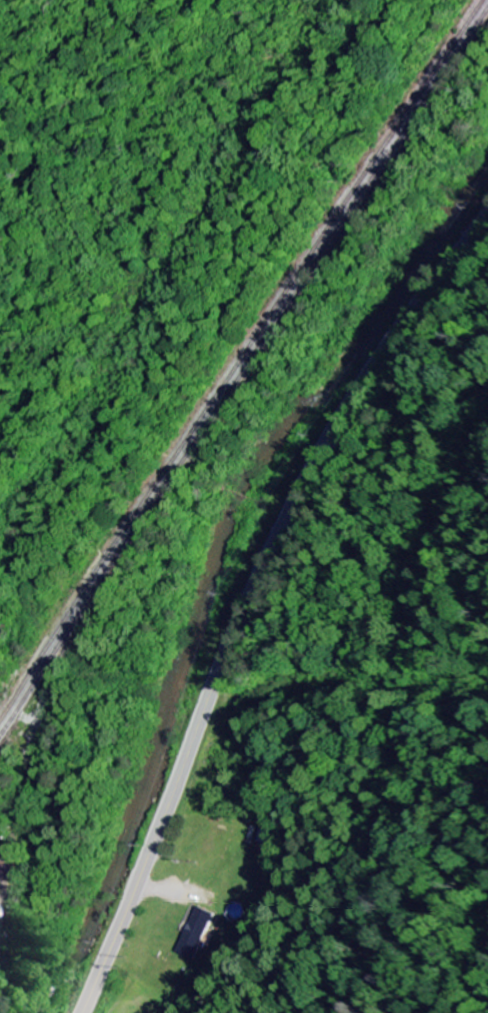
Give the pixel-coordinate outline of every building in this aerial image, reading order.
[(12,866),(0,866),(0,882),(12,882),(12,866)] [(214,915),(197,907),(177,953),(195,961),(214,915)]
